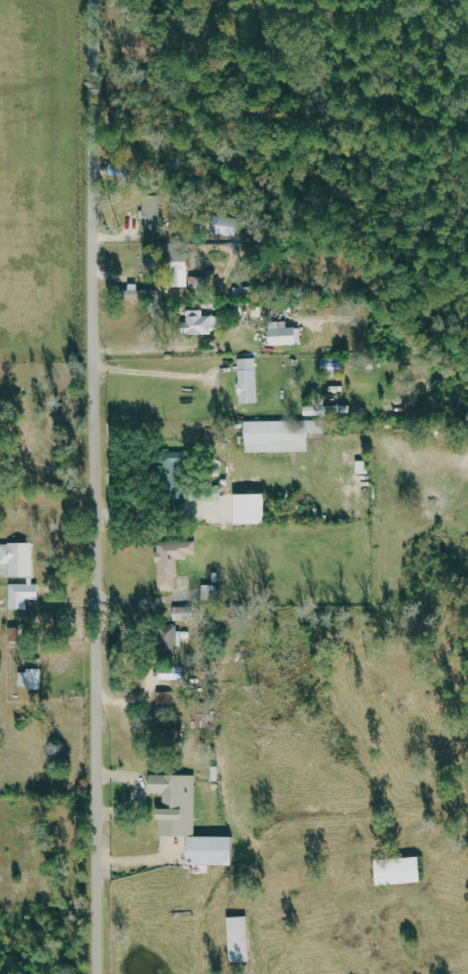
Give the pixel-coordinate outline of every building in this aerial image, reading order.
[(161,231),(162,196),(144,195),(143,230),(161,231)] [(239,218),(215,216),(214,234),(238,236),(239,218)] [(191,261),(172,261),(171,287),(189,287),(191,261)] [(137,286),(122,286),(122,298),(157,299),(157,290),(137,289),(137,286)] [(184,334),(216,334),(216,315),(184,315),(184,334)] [(287,327),(287,321),(269,322),(269,345),(301,343),(301,327),(287,327)] [(257,402),(257,358),(238,358),(239,402),(257,402)] [(351,405),(305,405),(305,415),(351,416),(351,405)] [(244,421),(245,452),(308,452),(308,433),(325,432),(325,420),(244,421)] [(161,501),(183,500),(182,451),(160,451),(161,501)] [(357,473),(369,473),(369,460),(357,460),(357,473)] [(220,501),(221,487),(195,487),(194,500),(220,501)] [(265,493),(234,494),(234,525),(266,524),(265,493)] [(177,590),(177,559),(188,559),(188,554),(196,554),(196,541),(157,541),(158,590),(177,590)] [(1,543),(1,577),(34,577),(34,543),(1,543)] [(193,606),(173,606),(174,620),(194,620),(193,606)] [(176,624),(160,625),(161,654),(177,654),(176,624)] [(41,669),(19,670),(19,689),(42,688),(41,669)] [(157,692),(157,708),(175,707),(174,691),(157,692)] [(183,718),(169,717),(168,737),(182,738),(183,718)] [(149,775),(195,775),(194,836),(158,835),(159,819),(155,819),(155,809),(163,809),(163,793),(149,792),(149,775)] [(374,859),(375,884),(420,883),(419,857),(374,859)] [(229,962),(249,961),(247,917),(227,917),(229,962)]
